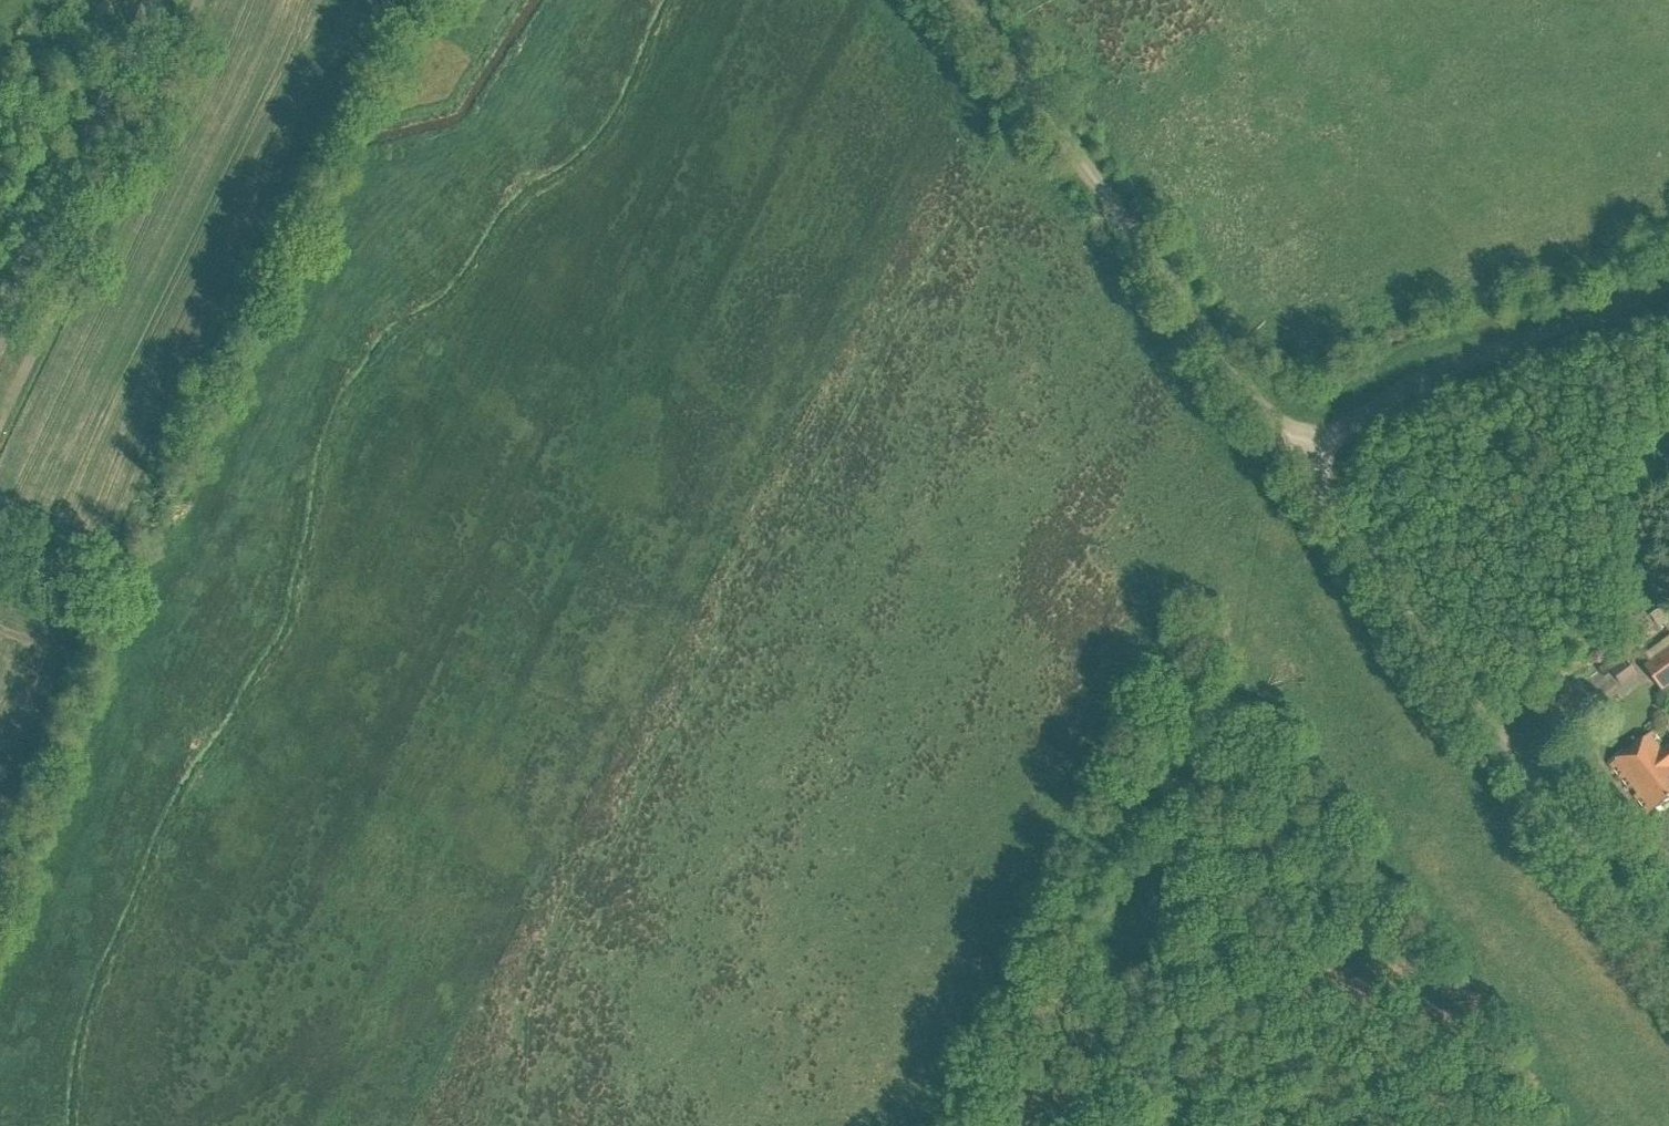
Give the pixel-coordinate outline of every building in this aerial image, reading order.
[(1644,665),(1663,691),(1668,687),(1668,647),(1644,665)] [(1617,683),(1634,673),(1628,664),(1612,673),(1617,683)] [(1600,697),(1617,684),(1609,673),(1592,685),(1600,697)] [(1658,749),(1654,744),(1658,741),(1649,729),(1606,761),(1646,813),(1668,795),(1668,740),(1658,749)]
